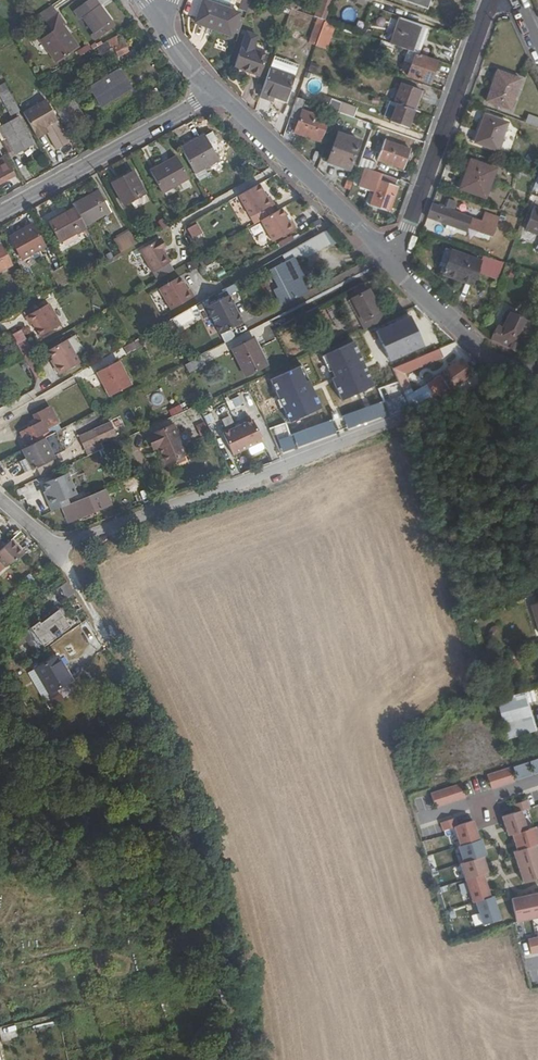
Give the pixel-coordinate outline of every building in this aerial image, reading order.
[(77,10),(83,18),(87,15),(98,31),(104,27),(109,23),(115,19),(101,0),(91,0),(77,10)] [(211,27),(229,35),(238,12),(206,0),(202,0),(195,17),(212,23),(211,27)] [(247,11),(250,0),(241,0),(239,8),(247,11)] [(315,16),(317,17),(325,19),(332,0),(321,0),(315,16)] [(409,2),(426,8),(428,0),(409,0),(409,2)] [(43,12),(49,21),(61,13),(55,4),(43,12)] [(61,13),(49,21),(55,30),(44,38),(59,60),(80,45),(65,24),(68,22),(61,13)] [(194,21),(211,27),(212,23),(195,17),(194,21)] [(325,19),(317,17),(313,27),(321,29),(325,19)] [(413,51),(422,27),(400,18),(391,44),(413,51)] [(315,45),(320,47),(330,21),(325,19),(321,29),(315,45)] [(109,23),(104,27),(107,31),(112,27),(109,23)] [(308,42),(315,45),(321,29),(313,27),(308,42)] [(418,53),(427,28),(422,27),(413,51),(418,53)] [(132,50),(122,34),(113,39),(113,40),(122,55),(132,50)] [(122,55),(113,40),(99,48),(108,63),(122,55)] [(429,83),(437,60),(418,53),(413,51),(391,44),(381,40),(378,48),(396,55),(397,53),(404,56),(405,54),(413,57),(406,75),(429,83)] [(233,65),(257,74),(265,54),(240,44),(233,65)] [(271,66),(260,95),(268,98),(270,94),(286,101),(296,76),(271,66)] [(95,86),(104,102),(116,96),(112,89),(129,79),(123,69),(95,86)] [(487,100),(509,109),(520,78),(497,70),(487,100)] [(112,89),(116,96),(133,86),(129,79),(112,89)] [(395,103),(412,110),(420,90),(402,83),(395,103)] [(14,115),(21,111),(6,85),(0,88),(0,90),(14,115)] [(74,127),(87,119),(75,97),(57,107),(69,129),(74,127)] [(297,97),(290,117),(299,120),(295,131),(321,141),(328,119),(303,110),(306,101),(297,97)] [(48,101),(35,108),(58,149),(71,142),(48,101)] [(407,128),(414,110),(412,110),(395,103),(389,101),(384,116),(392,119),(391,122),(407,128)] [(341,103),(338,112),(354,117),(357,109),(341,103)] [(498,149),(507,122),(485,114),(475,140),(498,149)] [(527,123),(537,127),(537,118),(530,115),(527,123)] [(22,116),(5,126),(16,145),(33,136),(22,116)] [(12,153),(18,150),(16,145),(5,126),(0,129),(0,132),(12,153)] [(328,162),(350,170),(360,142),(338,134),(328,162)] [(206,135),(184,148),(198,173),(221,160),(206,135)] [(16,145),(18,150),(36,140),(33,136),(16,145)] [(403,168),(410,149),(394,143),(387,161),(403,168)] [(178,156),(152,171),(164,193),(190,179),(178,156)] [(0,161),(0,184),(17,175),(7,157),(0,161)] [(362,157),(359,165),(373,170),(376,163),(362,157)] [(461,187),(485,196),(495,168),(471,159),(461,187)] [(135,172),(115,183),(127,203),(147,192),(135,172)] [(395,187),(398,179),(383,173),(380,182),(395,187)] [(397,188),(395,187),(380,182),(371,206),(388,212),(397,188)] [(251,218),(256,226),(262,223),(279,213),(270,197),(267,198),(260,185),(239,197),(251,218)] [(101,191),(76,205),(77,206),(87,225),(112,210),(101,191)] [(445,208),(433,203),(427,217),(466,231),(467,227),(493,236),(498,221),(484,215),(482,221),(452,210),(455,201),(449,198),(445,208)] [(87,225),(77,206),(51,221),(62,241),(88,226),(87,225)] [(534,208),(526,230),(537,234),(537,210),(534,208)] [(291,224),(283,211),(279,213),(262,223),(274,244),(298,231),(293,223),(291,224)] [(167,229),(173,225),(168,216),(161,220),(167,229)] [(190,240),(203,234),(198,223),(185,229),(190,240)] [(36,225),(13,238),(24,258),(47,246),(36,225)] [(141,243),(134,230),(118,239),(125,252),(141,243)] [(323,249),(316,236),(284,253),(287,260),(271,269),(280,287),(276,289),(284,304),(309,291),(301,277),(305,275),(296,257),(301,254),(304,259),(323,249)] [(159,281),(176,271),(171,264),(172,263),(167,254),(164,250),(166,249),(160,240),(141,251),(154,273),(155,273),(159,281)] [(0,246),(0,272),(14,264),(3,244),(0,246)] [(437,268),(444,270),(451,249),(445,247),(437,268)] [(500,277),(506,261),(483,253),(481,259),(451,249),(444,270),(473,281),(477,269),(500,277)] [(51,274),(61,287),(70,280),(60,267),(51,274)] [(182,278),(162,290),(174,312),(197,298),(192,291),(190,292),(182,278)] [(365,330),(385,321),(371,290),(353,298),(364,321),(361,322),(365,330)] [(231,296),(209,308),(221,332),(243,320),(231,296)] [(52,304),(39,311),(29,317),(33,325),(35,323),(43,337),(64,325),(52,304)] [(29,317),(39,311),(36,307),(27,313),(29,317)] [(176,329),(195,318),(189,308),(171,319),(176,329)] [(523,353),(534,324),(512,315),(507,329),(497,325),(493,338),(523,353)] [(221,333),(223,341),(234,338),(232,330),(221,333)] [(257,338),(233,349),(247,376),(270,365),(257,338)] [(144,346),(141,339),(133,344),(126,348),(130,354),(144,346)] [(58,366),(56,367),(61,376),(82,364),(69,341),(50,352),(55,361),(58,366)] [(322,356),(342,402),(375,388),(355,342),(322,356)] [(412,342),(394,348),(398,358),(416,351),(412,342)] [(215,355),(229,349),(226,343),(212,349),(215,355)] [(447,357),(443,348),(396,368),(406,392),(414,389),(408,373),(447,357)] [(192,362),(187,365),(190,372),(207,363),(204,356),(192,362)] [(120,361),(98,371),(112,396),(133,385),(120,361)] [(465,361),(443,376),(448,383),(458,378),(462,383),(475,374),(465,361)] [(271,379),(289,424),(322,411),(303,365),(271,379)] [(175,417),(186,412),(182,404),(171,409),(175,417)] [(18,433),(26,448),(50,436),(48,430),(59,424),(51,409),(32,419),(35,425),(18,433)] [(233,456),(248,449),(251,456),(266,450),(252,419),(222,432),(233,456)] [(88,456),(104,449),(101,442),(117,435),(111,421),(79,436),(88,456)] [(276,445),(289,440),(283,424),(270,430),(276,445)] [(169,427),(166,428),(180,458),(183,457),(169,427)] [(166,428),(144,438),(150,452),(152,451),(159,467),(180,458),(166,428)] [(26,448),(25,449),(30,459),(35,469),(39,467),(52,461),(66,454),(56,433),(50,436),(26,448)] [(150,452),(144,438),(141,439),(146,453),(150,452)] [(152,451),(150,452),(157,469),(159,467),(152,451)] [(35,469),(30,459),(22,463),(28,473),(35,469)] [(39,467),(44,476),(57,470),(52,461),(39,467)] [(47,497),(50,505),(68,498),(78,494),(69,472),(44,482),(47,491),(49,496),(47,497)] [(70,503),(64,506),(70,519),(78,516),(79,517),(101,507),(102,508),(112,504),(106,488),(70,503)] [(68,498),(50,505),(52,510),(64,506),(70,503),(68,498)] [(31,553),(18,538),(16,540),(28,555),(31,553)] [(16,540),(0,555),(0,557),(10,568),(28,555),(16,540)] [(65,598),(74,592),(67,581),(58,587),(65,598)] [(60,610),(51,617),(58,626),(61,624),(67,619),(60,610)] [(89,618),(86,611),(74,620),(78,626),(89,618)] [(51,617),(44,623),(46,626),(51,631),(56,637),(57,639),(64,633),(63,633),(58,626),(51,617)] [(46,626),(44,623),(43,621),(36,626),(40,630),(42,628),(46,626)] [(61,624),(58,626),(63,633),(67,631),(61,624)] [(51,631),(46,626),(42,628),(46,634),(51,631)] [(42,637),(46,644),(56,637),(51,631),(46,634),(42,637)] [(38,632),(29,639),(40,653),(48,646),(46,644),(42,637),(38,632)] [(60,656),(38,669),(43,677),(52,693),(72,681),(74,679),(69,670),(60,656)] [(72,668),(69,670),(74,679),(72,681),(73,683),(79,680),(72,668)] [(43,677),(38,669),(31,673),(36,681),(43,677)] [(56,698),(58,703),(68,698),(65,693),(56,698)] [(537,730),(526,695),(496,704),(507,740),(537,730)] [(80,732),(87,729),(83,721),(76,725),(80,732)] [(509,768),(488,775),(493,789),(514,783),(509,768)] [(462,783),(431,793),(435,808),(466,798),(462,783)] [(515,803),(517,811),(522,810),(530,807),(527,799),(515,803)] [(501,816),(508,836),(512,834),(528,829),(522,810),(517,811),(501,816)] [(454,827),(457,826),(454,818),(440,823),(443,831),(454,827)] [(457,826),(454,827),(461,846),(480,840),(473,821),(457,826)] [(518,851),(537,844),(537,832),(536,826),(528,829),(512,834),(518,851)] [(487,855),(482,839),(480,840),(461,846),(457,847),(463,863),(484,856),(487,855)] [(523,883),(537,878),(537,844),(518,851),(514,852),(523,883)] [(463,863),(459,864),(465,881),(484,875),(489,873),(484,856),(463,863)] [(491,896),(484,875),(465,881),(472,903),(491,896)] [(512,899),(517,922),(537,918),(537,893),(512,899)] [(495,897),(476,903),(483,926),(502,920),(495,897)] [(531,954),(537,952),(537,937),(528,939),(531,954)] [(161,1003),(164,1013),(171,1011),(168,1001),(161,1003)]
